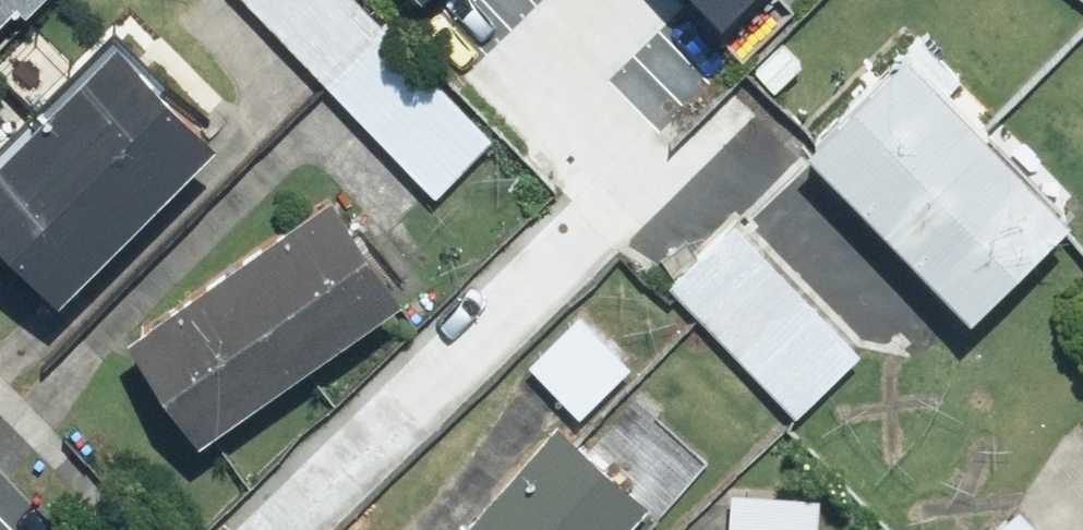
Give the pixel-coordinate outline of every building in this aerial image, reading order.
[(26,0),(0,0),(0,26),(26,0)] [(446,193),(507,133),(376,0),(257,0),(446,193)] [(669,9),(678,0),(660,0),(669,9)] [(812,130),(990,300),(1082,202),(1082,192),(910,28),(812,130)] [(133,30),(0,164),(0,209),(78,286),(234,129),(133,30)] [(418,284),(345,182),(143,325),(216,427),(418,284)] [(736,215),(673,278),(797,404),(860,342),(736,215)] [(636,360),(584,306),(534,355),(585,408),(636,360)] [(565,413),(464,529),(624,529),(657,492),(565,413)] [(743,486),(738,529),(831,529),(834,495),(743,486)] [(997,529),(1048,529),(1022,505),(997,529)]
